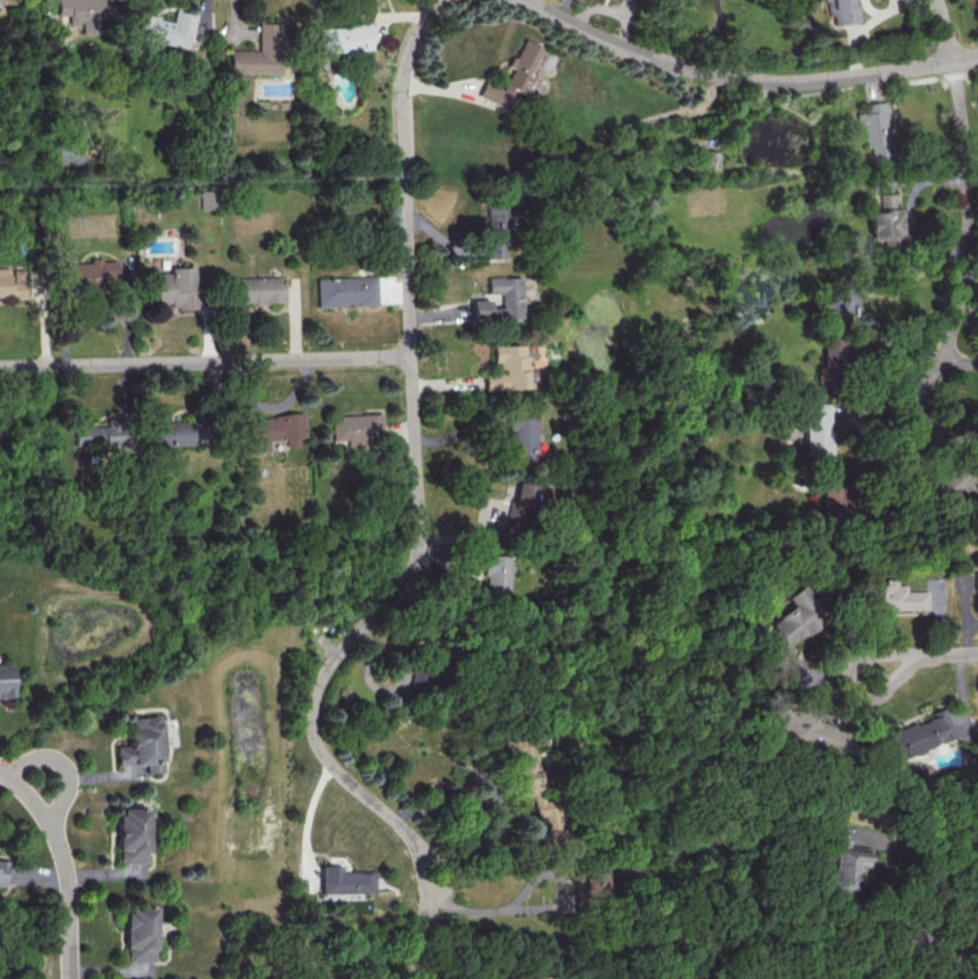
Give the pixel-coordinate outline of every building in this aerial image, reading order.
[(68,15),(69,26),(81,25),(81,33),(97,33),(97,17),(107,17),(107,0),(56,0),(57,15),(68,15)] [(854,0),(824,0),(825,16),(832,15),(833,25),(856,23),(854,0)] [(172,20),(136,14),(132,38),(188,48),(194,14),(174,11),(172,20)] [(229,73),(279,73),(280,23),(258,23),(257,51),(229,50),(229,73)] [(314,27),(315,52),(371,51),(370,25),(314,27)] [(503,89),(484,81),(477,97),(510,110),(518,91),(522,93),(542,46),(523,39),(515,59),(510,57),(507,66),(511,68),(503,89)] [(238,111),(237,96),(226,96),(227,111),(238,111)] [(864,103),(865,112),(858,112),(861,147),(869,147),(871,163),(890,161),(886,118),(889,117),(887,101),(864,103)] [(718,168),(719,151),(702,150),(701,168),(718,168)] [(199,188),(200,209),(217,208),(216,187),(199,188)] [(902,243),(901,208),(895,208),(894,193),(880,194),(880,211),(869,211),(870,239),(883,239),(883,243),(902,243)] [(486,258),(507,258),(507,206),(486,207),(486,258)] [(65,264),(116,263),(117,282),(65,283),(65,264)] [(196,309),(196,267),(169,267),(169,272),(155,273),(156,303),(170,303),(171,309),(196,309)] [(521,277),(488,277),(489,293),(501,293),(501,308),(489,308),(489,300),(472,300),(472,318),(522,318),(521,277)] [(29,297),(0,298),(0,279),(29,278),(29,297)] [(238,280),(283,278),(283,288),(287,288),(288,305),(257,306),(257,304),(239,305),(238,280)] [(320,280),(379,278),(380,307),(360,308),(360,304),(348,305),(348,308),(321,309),(320,280)] [(824,368),(843,368),(843,315),(824,315),(824,368)] [(527,389),(526,354),(524,355),(523,345),(493,345),(493,362),(499,362),(499,373),(484,373),(484,389),(527,389)] [(828,404),(802,404),(804,456),(829,455),(828,404)] [(512,461),(535,461),(534,413),(506,413),(506,430),(511,430),(512,461)] [(334,417),(384,416),(385,441),(334,442),(334,417)] [(154,427),(171,427),(171,424),(194,423),(194,421),(212,420),(212,438),(197,438),(197,446),(154,448),(154,427)] [(252,423),(303,422),(304,441),(252,441),(252,423)] [(77,428),(129,428),(129,446),(78,447),(77,428)] [(511,504),(518,506),(514,519),(518,520),(523,503),(544,509),(550,488),(518,479),(511,504)] [(509,555),(484,555),(484,595),(508,595),(509,555)] [(929,610),(929,591),(906,592),(906,585),(896,585),(896,578),(883,578),(883,585),(863,585),(863,611),(929,610)] [(766,630),(752,660),(773,671),(786,645),(815,623),(819,616),(796,584),(778,597),(785,606),(761,623),(766,630)] [(10,696),(9,664),(0,665),(0,696),(10,696)] [(769,701),(765,712),(757,709),(750,730),(827,757),(838,725),(769,701)] [(879,734),(888,759),(952,736),(942,710),(879,734)] [(115,766),(143,764),(144,773),(161,772),(159,746),(173,745),(172,731),(158,732),(157,716),(127,718),(128,745),(113,746),(115,766)] [(537,800),(533,737),(507,739),(510,796),(531,795),(532,817),(541,816),(542,838),(559,837),(557,799),(537,800)] [(147,864),(146,808),(117,809),(118,864),(147,864)] [(869,847),(847,846),(848,839),(833,838),(832,868),(827,868),(825,893),(854,894),(856,862),(868,862),(869,847)] [(372,893),(372,871),(340,872),(339,865),(320,866),(321,894),(372,893)] [(582,867),(581,898),(606,899),(607,868),(582,867)] [(155,906),(125,907),(127,962),(157,962),(155,906)]
